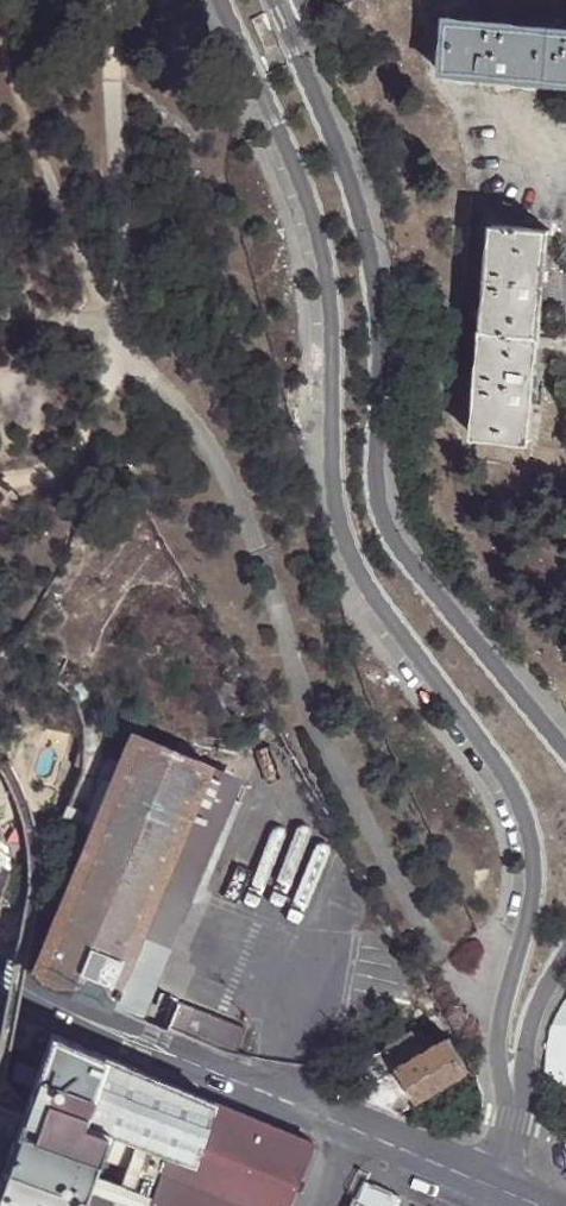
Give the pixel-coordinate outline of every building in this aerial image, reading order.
[(440,20),(435,78),(565,89),(565,31),(440,20)] [(527,448),(547,235),(487,229),(466,443),(527,448)] [(36,959),(35,961),(30,972),(108,1005),(114,990),(163,873),(194,800),(209,765),(132,733),(111,782),(79,857),(36,959)] [(243,779),(209,765),(194,800),(228,815),(243,779)] [(51,839),(51,844),(79,857),(111,782),(101,778),(98,786),(96,786),(84,810),(70,803),(67,802),(51,839)] [(194,800),(163,873),(196,888),(205,892),(237,818),(228,815),(194,800)] [(163,873),(114,990),(146,1002),(196,888),(163,873)] [(169,1012),(154,1005),(146,1002),(114,990),(108,1005),(163,1028),(169,1012)] [(163,1028),(234,1055),(245,1027),(159,992),(154,1005),(169,1012),(163,1028)] [(16,1018),(9,1047),(15,1047),(23,1050),(29,1024),(16,1018)] [(212,1101),(29,1024),(23,1050),(43,1058),(28,1100),(109,1130),(167,1151),(189,1159),(212,1101)] [(357,1067),(368,1088),(428,1053),(416,1033),(357,1067)] [(421,1102),(469,1073),(451,1040),(443,1045),(428,1053),(368,1088),(356,1097),(399,1115),(421,1102)] [(22,1114),(4,1163),(0,1175),(0,1205),(82,1205),(89,1187),(93,1176),(100,1157),(109,1130),(28,1100),(26,1104),(22,1114)] [(4,1163),(22,1114),(0,1101),(0,1161),(4,1163)] [(212,1101),(189,1159),(167,1151),(157,1178),(151,1196),(147,1205),(287,1205),(315,1143),(212,1101)] [(157,1178),(167,1151),(109,1130),(100,1157),(128,1167),(157,1178)] [(151,1196),(157,1178),(128,1167),(121,1185),(151,1196)] [(93,1176),(89,1187),(145,1205),(147,1205),(151,1196),(121,1185),(93,1176)]
